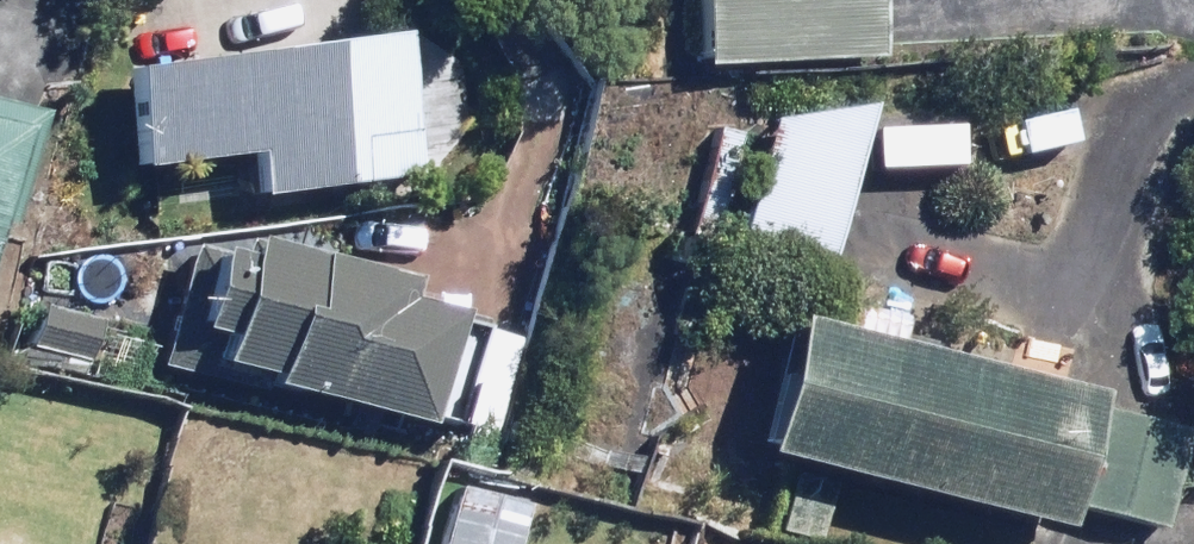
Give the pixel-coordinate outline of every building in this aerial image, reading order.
[(890,0),(704,0),(707,59),(893,50),(890,0)] [(428,172),(410,28),(135,63),(149,167),(252,154),(257,194),(428,172)] [(39,114),(0,103),(0,252),(39,114)] [(834,272),(879,105),(781,121),(746,248),(834,272)] [(725,232),(749,130),(713,121),(689,224),(725,232)] [(419,269),(265,232),(260,251),(215,241),(198,314),(171,308),(157,366),(227,383),(232,361),(285,374),(282,387),(463,430),(490,318),(469,313),(471,303),(414,289),(419,269)] [(109,316),(27,295),(11,360),(93,381),(109,316)] [(798,457),(779,534),(822,543),(826,543),(845,468),(1078,525),(1083,507),(1172,529),(1193,438),(1193,426),(1108,405),(1112,387),(802,311),(768,450),(798,457)] [(532,496),(446,476),(430,543),(521,543),(532,496)]
